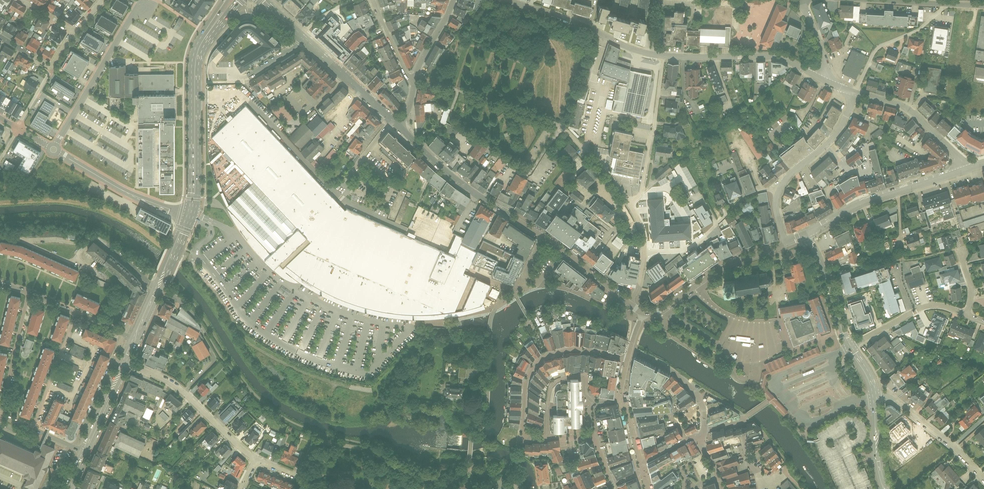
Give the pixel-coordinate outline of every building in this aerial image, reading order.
[(21,19),(27,9),(14,0),(7,11),(11,14),(13,10),(19,13),(17,16),(21,19)] [(81,4),(86,10),(92,4),(88,0),(85,0),(81,4)] [(124,15),(129,5),(120,0),(116,0),(112,8),(124,15)] [(198,23),(213,0),(191,0),(188,5),(181,0),(174,0),(171,4),(198,23)] [(294,17),(306,3),(305,1),(304,0),(283,0),(280,4),(294,17)] [(294,17),(300,22),(300,23),(305,23),(305,22),(314,12),(311,9),(313,8),(311,7),(318,0),(311,0),(308,3),(306,3),(294,17)] [(394,3),(400,3),(400,12),(405,12),(405,5),(406,5),(406,0),(394,0),(394,3)] [(429,2),(436,4),(434,10),(441,12),(446,0),(429,0),(429,2)] [(455,13),(464,17),(468,8),(472,9),(474,4),(469,2),(469,0),(459,0),(455,13)] [(552,4),(572,10),(571,13),(589,18),(592,8),(575,3),(575,4),(570,3),(570,0),(553,0),(552,4)] [(631,0),(620,0),(620,3),(623,4),(622,11),(629,12),(631,0)] [(637,14),(648,15),(649,0),(639,0),(637,14)] [(810,2),(816,16),(827,11),(824,5),(821,6),(818,0),(815,0),(810,2)] [(369,12),(364,1),(353,6),(358,17),(369,12)] [(50,2),(46,8),(52,12),(56,6),(50,2)] [(787,6),(777,2),(761,41),(771,44),(774,37),(779,40),(783,30),(797,36),(801,26),(791,22),(788,28),(785,27),(788,21),(781,18),(782,15),(783,16),(787,6)] [(608,7),(600,5),(596,18),(604,20),(605,16),(610,17),(609,22),(610,22),(610,26),(628,30),(630,23),(634,24),(633,30),(642,32),(645,21),(636,19),(636,21),(631,20),(632,19),(628,18),(627,20),(614,17),(614,15),(607,13),(608,7)] [(56,6),(52,12),(59,16),(62,10),(56,6)] [(861,7),(842,6),(841,19),(860,20),(861,13),(861,7)] [(68,19),(72,24),(81,16),(75,9),(71,13),(68,10),(66,13),(70,17),(68,19)] [(861,13),(860,20),(860,23),(918,26),(919,17),(893,16),(893,10),(885,10),(885,15),(861,13)] [(675,16),(665,16),(664,31),(666,31),(666,44),(676,44),(676,39),(686,39),(686,44),(700,45),(700,33),(687,32),(687,23),(683,23),(684,11),(675,11),(675,16)] [(374,24),(369,12),(358,17),(357,17),(362,29),(374,24)] [(401,14),(387,21),(391,31),(400,27),(398,22),(404,19),(401,14)] [(102,15),(96,24),(112,34),(118,24),(102,15)] [(316,36),(344,62),(351,54),(338,42),(340,41),(337,38),(343,31),(339,27),(342,24),(331,15),(319,28),(317,27),(316,27),(314,27),(313,28),(311,29),(311,30),(310,32),(311,34),(312,35),(313,36),(315,36),(316,36)] [(421,18),(416,28),(429,35),(440,16),(430,15),(426,21),(421,18)] [(982,15),(976,58),(983,59),(983,15),(982,15)] [(34,27),(43,32),(49,21),(40,16),(34,27)] [(452,17),(448,23),(455,28),(459,21),(452,17)] [(824,18),(817,21),(821,29),(828,26),(824,18)] [(183,21),(179,19),(173,29),(178,31),(183,21)] [(235,61),(241,71),(282,46),(277,41),(278,40),(271,34),(270,35),(258,23),(256,22),(255,21),(253,20),(251,19),(249,19),(247,19),(245,20),(242,21),(239,23),(217,46),(226,54),(247,32),(248,32),(249,32),(250,32),(262,43),(235,61)] [(3,33),(11,38),(17,28),(9,23),(3,33)] [(49,37),(60,43),(62,40),(66,33),(59,28),(59,29),(54,26),(52,30),(57,33),(55,36),(51,34),(49,37)] [(860,30),(854,26),(849,30),(856,35),(860,30)] [(949,28),(935,27),(932,48),(946,50),(949,28)] [(700,33),(700,45),(729,46),(730,29),(700,28),(700,33)] [(443,30),(438,39),(444,42),(446,38),(450,41),(452,36),(448,34),(449,33),(443,30)] [(13,39),(22,44),(27,36),(18,31),(13,39)] [(352,51),(361,41),(366,38),(359,31),(354,35),(345,45),(352,51)] [(399,31),(393,34),(397,43),(404,40),(402,36),(405,35),(403,31),(400,32),(399,31)] [(828,41),(832,52),(842,48),(837,37),(839,37),(837,31),(833,32),(830,31),(825,39),(828,41)] [(87,32),(81,43),(99,53),(105,42),(87,32)] [(429,36),(422,33),(414,47),(421,51),(429,36)] [(376,48),(385,43),(381,34),(371,39),(376,48)] [(908,36),(906,45),(913,47),(912,51),(919,53),(922,39),(908,36)] [(26,46),(35,51),(39,44),(35,42),(36,39),(32,37),(26,46)] [(411,40),(399,46),(403,55),(409,52),(408,49),(414,46),(411,40)] [(395,65),(385,43),(376,48),(375,48),(384,70),(395,65)] [(344,65),(350,70),(368,50),(362,44),(358,48),(360,49),(358,51),(354,55),(354,54),(344,65)] [(609,44),(599,74),(619,80),(618,85),(616,84),(613,99),(614,100),(612,110),(642,117),(651,75),(630,71),(631,63),(617,58),(620,49),(609,44)] [(434,45),(425,63),(434,67),(443,50),(434,45)] [(0,54),(0,60),(2,62),(5,58),(9,60),(14,53),(4,46),(0,52),(0,54)] [(887,47),(884,56),(893,59),(896,50),(887,47)] [(39,54),(49,60),(54,50),(51,48),(49,52),(42,48),(39,54)] [(298,66),(305,73),(316,62),(303,48),(299,48),(275,63),(283,76),(298,66)] [(852,50),(842,73),(855,79),(865,56),(852,50)] [(80,77),(89,61),(72,51),(62,66),(80,77)] [(409,52),(403,55),(408,66),(414,63),(412,58),(409,52)] [(23,67),(22,68),(27,72),(33,63),(19,54),(13,64),(16,66),(17,64),(23,67)] [(590,54),(582,80),(588,82),(596,56),(590,54)] [(356,76),(365,67),(363,66),(368,60),(364,57),(351,71),(356,76)] [(766,61),(757,62),(758,83),(766,82),(766,61)] [(336,81),(316,62),(305,73),(308,76),(301,83),(316,98),(325,89),(326,91),(336,81)] [(782,62),(770,62),(770,77),(775,78),(776,74),(779,75),(788,66),(782,62)] [(283,76),(275,63),(260,73),(264,79),(270,88),(284,78),(283,76)] [(678,64),(668,63),(666,77),(665,77),(663,89),(670,89),(669,95),(681,96),(681,88),(676,88),(678,78),(676,78),(678,64)] [(752,63),(738,63),(738,74),(752,74),(752,63)] [(122,64),(107,66),(107,95),(124,95),(137,95),(138,122),(159,122),(173,122),(174,87),(174,74),(151,74),(122,74),(122,64)] [(715,64),(707,67),(716,90),(723,88),(715,64)] [(722,64),(722,71),(724,71),(724,75),(728,75),(728,71),(733,71),(733,64),(722,64)] [(365,67),(356,76),(365,84),(377,70),(371,65),(367,69),(365,67)] [(971,79),(983,81),(983,67),(973,65),(971,79)] [(401,76),(397,67),(386,72),(390,81),(401,76)] [(929,67),(925,91),(939,93),(943,69),(929,67)] [(690,70),(684,71),(684,89),(688,89),(688,96),(696,96),(696,89),(703,89),(703,80),(699,80),(699,68),(690,68),(690,70)] [(801,75),(792,71),(791,74),(789,73),(785,80),(794,84),(792,89),(794,90),(793,91),(796,92),(799,87),(799,86),(796,85),(801,75)] [(264,79),(260,73),(249,80),(256,91),(261,88),(258,82),(264,79)] [(897,74),(892,91),(908,96),(913,78),(897,74)] [(376,76),(367,85),(374,92),(386,80),(383,77),(381,79),(380,78),(379,79),(376,76)] [(34,91),(38,83),(28,78),(24,86),(34,91)] [(398,86),(389,92),(396,100),(405,94),(406,88),(399,78),(394,81),(398,86)] [(869,79),(866,88),(876,91),(876,92),(885,94),(887,83),(869,79)] [(57,80),(51,89),(56,92),(61,83),(57,80)] [(818,87),(806,80),(802,88),(799,87),(796,92),(812,100),(818,87)] [(61,83),(56,92),(61,95),(66,86),(61,83)] [(341,85),(329,98),(334,103),(335,104),(338,101),(347,91),(341,85)] [(66,86),(61,95),(66,98),(71,89),(66,86)] [(381,87),(375,94),(394,111),(400,105),(396,100),(389,92),(388,94),(383,90),(381,87)] [(582,87),(578,98),(585,100),(589,89),(582,87)] [(71,89),(66,98),(70,101),(76,92),(71,89)] [(417,89),(415,103),(425,102),(426,97),(433,98),(434,92),(417,89)] [(832,93),(825,89),(820,97),(828,101),(832,93)] [(725,95),(719,98),(722,104),(728,101),(725,95)] [(329,98),(317,109),(322,114),(334,103),(329,98)] [(676,102),(666,100),(665,112),(676,113),(677,102),(683,103),(683,99),(676,98),(676,102)] [(923,99),(915,107),(927,117),(933,111),(934,110),(923,99)] [(31,125),(51,136),(56,127),(46,122),(55,106),(44,100),(31,125)] [(360,127),(355,132),(365,140),(382,120),(359,100),(346,115),(360,127)] [(882,104),(869,100),(866,109),(869,110),(867,114),(873,116),(875,111),(879,113),(882,104)] [(11,101),(6,110),(12,113),(17,104),(11,101)] [(425,102),(415,103),(415,118),(424,117),(424,110),(431,109),(431,102),(425,102)] [(577,102),(569,126),(577,128),(585,105),(577,102)] [(17,104),(12,113),(19,116),(23,107),(17,104)] [(895,107),(884,104),(881,118),(886,119),(888,114),(893,115),(895,107)] [(245,105),(212,138),(253,182),(229,206),(244,229),(246,232),(249,236),(255,243),(259,249),(265,257),(274,267),(279,263),(282,260),(286,264),(289,268),(303,278),(313,285),(320,289),(330,294),(342,299),(350,303),(358,305),(363,307),(370,308),(380,310),(388,312),(396,313),(404,313),(410,314),(415,314),(421,314),(429,314),(435,313),(440,313),(446,312),(453,311),(461,310),(471,308),(483,304),(488,292),(492,284),(489,283),(464,272),(466,268),(468,269),(471,263),(477,251),(459,243),(461,241),(462,237),(455,234),(447,253),(346,208),(345,209),(339,203),(245,105)] [(820,129),(826,135),(827,136),(833,129),(832,128),(837,120),(836,119),(841,112),(832,105),(826,114),(829,115),(824,122),(824,123),(820,129)] [(448,107),(442,106),(439,118),(444,120),(448,107)] [(941,118),(933,111),(927,117),(925,119),(933,127),(941,118)] [(795,112),(791,115),(799,127),(803,124),(795,112)] [(899,115),(896,113),(890,123),(900,128),(906,118),(902,116),(903,114),(900,113),(899,115)] [(307,124),(317,134),(327,124),(317,114),(307,124)] [(848,130),(855,136),(858,132),(864,134),(869,124),(852,115),(847,126),(849,127),(848,130)] [(424,117),(415,118),(416,131),(420,131),(426,120),(424,117)] [(918,124),(911,118),(903,126),(909,132),(918,124)] [(941,118),(933,127),(944,137),(947,134),(952,128),(941,118)] [(457,129),(445,121),(440,128),(451,136),(457,129)] [(173,122),(159,122),(159,127),(138,127),(139,185),(159,184),(159,186),(159,192),(174,192),(173,122)] [(289,137),(301,149),(313,137),(317,134),(307,124),(305,122),(289,137)] [(331,122),(315,139),(319,143),(323,139),(322,138),(329,130),(331,131),(336,126),(331,122)] [(982,141),(972,137),(956,123),(952,128),(947,134),(954,140),(955,139),(964,147),(981,155),(983,154),(983,140),(982,141)] [(925,132),(918,124),(909,132),(911,134),(910,135),(913,137),(917,134),(920,137),(925,132)] [(0,125),(0,139),(3,141),(9,130),(0,125)] [(675,127),(664,126),(663,137),(676,138),(677,141),(686,137),(680,125),(675,127)] [(740,130),(764,166),(767,163),(769,162),(764,156),(745,126),(740,130)] [(884,132),(880,127),(870,135),(873,140),(884,132)] [(806,142),(814,149),(826,135),(820,129),(818,128),(806,142)] [(846,128),(834,142),(844,150),(855,136),(848,130),(846,128)] [(631,133),(614,130),(609,155),(618,156),(615,172),(639,177),(644,152),(628,149),(631,133)] [(410,164),(417,157),(409,150),(410,150),(408,148),(407,149),(395,138),(396,137),(394,136),(393,137),(387,131),(379,141),(408,167),(410,164)] [(435,133),(426,143),(436,152),(445,142),(435,133)] [(362,141),(356,136),(348,147),(357,154),(361,149),(358,147),(362,141)] [(781,158),(788,169),(814,149),(806,142),(803,136),(779,155),(781,158)] [(926,157),(917,160),(921,171),(921,172),(942,165),(943,161),(945,162),(946,156),(944,155),(944,152),(927,136),(919,145),(927,152),(926,157)] [(313,137),(301,149),(311,160),(323,147),(319,143),(315,139),(313,137)] [(28,174),(41,151),(18,138),(13,147),(27,155),(19,169),(28,174)] [(445,142),(436,152),(446,160),(455,150),(457,147),(448,139),(445,142)] [(475,141),(467,152),(475,158),(478,153),(483,147),(475,141)] [(575,149),(567,141),(557,151),(565,159),(567,157),(570,160),(576,154),(574,151),(575,149)] [(672,148),(656,146),(654,164),(661,165),(662,157),(671,158),(672,148)] [(879,189),(886,187),(883,175),(874,146),(867,148),(876,176),(879,189)] [(865,149),(859,147),(840,162),(849,174),(857,169),(862,176),(865,175),(872,172),(865,149)] [(444,162),(454,170),(462,160),(464,157),(455,150),(446,160),(444,162)] [(736,152),(731,154),(738,171),(744,169),(736,152)] [(764,156),(769,162),(770,164),(774,161),(769,153),(764,156)] [(830,154),(811,169),(825,186),(830,182),(827,178),(833,173),(830,169),(837,163),(830,154)] [(420,175),(428,165),(417,156),(417,157),(410,164),(420,175)] [(916,157),(894,164),(899,178),(921,171),(917,160),(916,157)] [(770,167),(776,177),(788,169),(781,158),(775,163),(776,163),(770,167)] [(6,160),(3,167),(11,171),(15,164),(6,160)] [(454,170),(462,176),(469,166),(462,160),(454,170)] [(479,167),(472,162),(469,166),(462,176),(461,177),(468,183),(479,167)] [(765,177),(761,179),(765,186),(777,178),(776,177),(770,167),(767,163),(764,166),(759,168),(765,177)] [(673,169),(669,164),(664,168),(663,166),(653,174),(659,181),(673,169)] [(440,191),(446,182),(428,165),(420,175),(440,191)] [(892,165),(886,167),(888,174),(883,175),(886,187),(898,183),(892,165)] [(582,168),(572,177),(582,188),(592,179),(591,179),(595,175),(586,166),(583,169),(582,168)] [(479,167),(468,183),(481,191),(494,172),(488,167),(485,171),(479,167)] [(747,169),(737,173),(746,193),(755,190),(747,169)] [(527,177),(515,171),(508,187),(519,193),(527,177)] [(850,177),(834,186),(845,203),(858,195),(868,192),(864,182),(859,183),(857,174),(850,177)] [(871,191),(879,189),(876,176),(864,180),(868,191),(870,190),(871,191)] [(511,208),(523,214),(528,203),(539,183),(527,177),(519,193),(511,208)] [(489,193),(495,196),(498,191),(501,184),(495,181),(489,193)] [(742,195),(737,181),(723,186),(730,205),(735,203),(734,198),(742,195)] [(448,200),(454,189),(446,182),(440,191),(438,194),(448,200)] [(952,189),(957,203),(962,201),(963,203),(969,201),(968,199),(972,197),(973,200),(978,198),(979,201),(983,199),(983,187),(982,182),(969,187),(968,183),(952,189)] [(798,193),(800,193),(807,191),(803,184),(796,188),(798,193)] [(549,197),(532,220),(542,227),(555,210),(566,193),(556,186),(549,197)] [(511,208),(519,193),(508,187),(505,191),(509,193),(507,196),(498,191),(495,196),(493,199),(511,208)] [(785,187),(782,195),(787,197),(788,198),(789,196),(795,198),(800,193),(798,193),(785,187)] [(819,187),(807,191),(811,203),(816,202),(815,200),(814,196),(821,193),(819,187)] [(454,212),(461,215),(470,198),(454,189),(448,200),(455,204),(454,206),(457,207),(454,212)] [(523,214),(532,220),(549,197),(547,195),(550,192),(545,189),(540,196),(533,206),(528,203),(523,214)] [(585,198),(573,189),(570,193),(581,202),(585,198)] [(945,189),(922,197),(926,208),(929,219),(941,215),(943,219),(953,216),(945,189)] [(714,195),(718,204),(725,201),(721,192),(714,195)] [(767,192),(758,193),(759,202),(769,201),(767,192)] [(836,208),(843,203),(836,192),(829,197),(836,208)] [(411,199),(406,197),(396,221),(400,224),(411,199)] [(816,202),(811,203),(813,211),(817,220),(830,212),(821,197),(815,200),(816,202)] [(600,203),(593,198),(587,205),(594,211),(593,212),(604,221),(612,211),(601,202),(600,203)] [(691,223),(671,224),(670,217),(665,218),(663,198),(648,199),(652,241),(653,241),(652,242),(655,243),(657,244),(658,240),(692,238),(691,223)] [(749,201),(743,205),(741,207),(741,209),(743,212),(745,213),(752,209),(753,208),(753,205),(751,201),(749,201)] [(918,211),(915,202),(904,205),(907,214),(918,211)] [(475,248),(494,210),(479,203),(462,237),(461,241),(475,248)] [(704,203),(694,208),(704,226),(713,221),(709,214),(711,213),(709,208),(707,209),(704,203)] [(555,210),(542,227),(569,246),(588,219),(586,217),(589,213),(577,205),(574,208),(575,208),(572,212),(570,211),(565,218),(555,210)] [(763,227),(766,242),(778,239),(776,230),(774,231),(771,218),(772,217),(770,205),(759,207),(762,218),(758,218),(759,223),(760,222),(761,227),(763,227)] [(139,206),(133,217),(165,234),(171,223),(139,206)] [(926,208),(922,210),(924,219),(927,226),(931,225),(929,219),(926,208)] [(453,215),(446,211),(442,217),(456,224),(461,215),(454,212),(453,215)] [(786,233),(808,223),(804,215),(793,218),(791,211),(781,214),(786,233)] [(804,215),(808,223),(817,220),(813,211),(804,215)] [(961,220),(958,211),(955,212),(959,227),(967,224),(983,219),(983,213),(961,220)] [(738,213),(726,220),(728,225),(730,224),(734,222),(741,219),(738,213)] [(507,219),(497,214),(487,232),(497,237),(500,232),(506,221),(507,219)] [(877,232),(891,227),(887,216),(873,222),(875,227),(877,232)] [(588,219),(569,246),(580,254),(599,227),(588,219)] [(745,246),(752,243),(741,219),(734,222),(739,234),(744,244),(745,246)] [(967,234),(969,239),(971,238),(972,239),(981,236),(978,229),(982,227),(983,234),(983,219),(967,224),(970,233),(967,234)] [(513,254),(525,259),(535,238),(506,221),(500,232),(516,242),(514,245),(517,247),(513,254)] [(697,221),(695,222),(692,222),(693,234),(702,229),(697,221)] [(760,237),(756,225),(750,227),(749,223),(746,224),(752,240),(760,237)] [(732,252),(742,247),(741,246),(736,236),(730,224),(728,225),(720,229),(726,241),(732,252)] [(870,229),(869,228),(868,229),(866,224),(853,229),(858,243),(873,238),(870,229)] [(599,227),(580,254),(591,262),(597,255),(590,250),(592,248),(594,250),(603,237),(599,234),(603,229),(599,227)] [(948,231),(938,235),(943,247),(954,243),(951,235),(956,234),(956,235),(960,233),(958,227),(948,230),(948,231)] [(849,230),(835,237),(839,247),(852,241),(849,230)] [(915,233),(904,237),(907,246),(919,242),(915,233)] [(617,234),(611,243),(620,249),(626,240),(617,234)] [(744,244),(739,234),(736,236),(741,246),(744,244)] [(721,244),(718,237),(710,242),(712,244),(720,259),(732,252),(726,241),(721,244)] [(0,240),(0,250),(19,254),(74,279),(78,269),(20,244),(0,240)] [(852,241),(839,247),(826,253),(830,262),(856,250),(853,240),(852,241)] [(101,262),(107,254),(91,241),(85,249),(101,262)] [(512,285),(525,259),(513,254),(482,241),(477,251),(471,263),(493,272),(491,277),(512,285)] [(976,243),(979,256),(983,255),(983,241),(976,243)] [(597,255),(591,262),(601,270),(606,265),(616,252),(606,244),(597,255)] [(679,275),(684,281),(686,280),(687,281),(720,259),(712,244),(698,253),(696,250),(688,256),(690,258),(683,262),(675,268),(679,275)] [(601,270),(617,281),(635,285),(641,254),(628,252),(625,263),(623,263),(623,261),(619,260),(618,267),(615,266),(613,269),(606,265),(601,270)] [(107,254),(101,262),(134,291),(135,289),(141,288),(142,286),(140,284),(141,282),(107,254)] [(857,254),(849,255),(851,263),(859,263),(857,254)] [(953,254),(944,256),(947,266),(956,263),(953,254)] [(679,256),(664,266),(666,269),(667,271),(674,266),(675,268),(683,262),(679,256)] [(585,276),(563,258),(554,269),(567,279),(564,283),(577,288),(585,276)] [(925,261),(928,271),(942,267),(939,258),(925,261)] [(660,260),(646,269),(654,281),(664,274),(662,272),(666,269),(664,266),(660,260)] [(792,275),(785,277),(788,291),(796,289),(795,283),(806,281),(803,267),(804,267),(803,263),(790,265),(792,275)] [(913,273),(905,276),(909,288),(925,283),(919,265),(911,268),(913,273)] [(888,315),(900,310),(896,298),(899,296),(897,290),(894,291),(889,277),(891,276),(887,267),(885,268),(884,266),(875,269),(875,268),(873,269),(873,270),(851,277),(850,275),(851,275),(849,270),(837,274),(845,295),(856,290),(855,288),(858,287),(859,289),(876,283),(876,282),(879,281),(880,285),(878,286),(880,293),(882,293),(885,302),(884,302),(888,315)] [(958,269),(940,274),(942,284),(950,281),(950,282),(961,279),(958,269)] [(768,276),(767,272),(763,273),(763,271),(762,271),(763,273),(759,274),(759,271),(757,271),(757,273),(752,274),(752,273),(751,273),(751,274),(745,276),(745,274),(744,274),(744,276),(737,277),(735,275),(734,276),(735,278),(736,280),(724,282),(725,286),(725,288),(725,289),(726,289),(726,293),(736,292),(735,293),(735,295),(737,296),(739,295),(739,294),(747,293),(747,295),(748,295),(748,293),(752,292),(752,296),(757,295),(756,291),(760,291),(761,293),(763,292),(761,286),(766,285),(766,287),(769,286),(769,284),(770,284),(770,285),(771,285),(771,284),(772,282),(773,282),(774,281),(772,281),(772,279),(773,278),(772,277),(771,278),(769,277),(770,275),(769,275),(769,276),(768,276)] [(109,285),(85,273),(83,277),(107,289),(109,285)] [(662,282),(649,291),(655,301),(684,281),(679,275),(664,285),(662,282)] [(596,283),(585,276),(577,288),(589,293),(596,283)] [(605,290),(596,283),(589,293),(600,299),(605,290)] [(958,286),(949,287),(951,298),(960,297),(958,286)] [(141,288),(135,289),(134,291),(130,300),(140,304),(146,291),(141,288)] [(19,298),(9,296),(1,343),(10,344),(19,298)] [(98,305),(77,296),(73,305),(94,314),(98,305)] [(786,323),(794,346),(817,338),(816,335),(820,333),(821,335),(831,332),(817,297),(808,300),(810,307),(806,307),(806,303),(779,308),(782,319),(786,318),(787,322),(786,323)] [(848,303),(852,316),(866,311),(862,299),(848,303)] [(140,304),(130,300),(122,318),(132,322),(140,304)] [(192,348),(201,361),(211,356),(203,342),(200,338),(201,334),(203,332),(200,326),(196,320),(181,309),(178,316),(173,313),(175,309),(164,303),(158,315),(167,319),(165,325),(175,330),(178,331),(177,332),(183,335),(184,333),(193,339),(191,342),(194,347),(192,348)] [(44,311),(35,308),(28,332),(38,334),(44,311)] [(852,316),(856,328),(874,322),(871,311),(867,313),(866,311),(852,316)] [(947,318),(935,313),(932,322),(935,323),(933,327),(931,326),(930,329),(929,329),(925,337),(937,342),(947,318)] [(69,319),(59,316),(51,339),(61,342),(69,319)] [(957,318),(953,316),(946,333),(967,341),(966,344),(970,345),(973,339),(970,338),(974,328),(968,325),(967,327),(956,322),(957,318)] [(913,321),(901,327),(904,334),(911,330),(913,334),(911,337),(916,340),(919,333),(913,321)] [(150,333),(161,337),(163,338),(167,327),(155,323),(150,333)] [(556,347),(552,332),(550,324),(539,327),(542,333),(540,334),(548,350),(556,347)] [(72,418),(81,421),(117,341),(87,327),(83,336),(92,340),(90,344),(94,345),(96,342),(105,346),(98,362),(94,360),(92,364),(96,366),(88,384),(84,382),(83,386),(86,387),(78,405),(75,403),(73,407),(76,409),(72,418)] [(592,347),(594,334),(594,330),(584,328),(584,332),(582,345),(592,347)] [(565,345),(564,331),(564,329),(552,332),(556,347),(565,345)] [(178,331),(175,330),(171,340),(176,342),(175,344),(180,346),(185,336),(183,335),(177,332),(178,331)] [(573,345),(573,331),(564,331),(565,345),(573,345)] [(582,345),(584,332),(573,331),(573,345),(582,345)] [(979,331),(972,347),(981,350),(983,345),(983,346),(983,333),(979,331)] [(150,333),(146,344),(157,348),(161,337),(150,333)] [(626,339),(611,333),(609,337),(605,350),(621,354),(626,339)] [(605,350),(609,337),(594,334),(592,347),(605,350)] [(884,335),(866,349),(885,373),(895,364),(885,352),(889,349),(893,354),(904,346),(896,336),(889,342),(884,335)] [(32,350),(35,343),(27,340),(24,347),(22,347),(24,353),(23,354),(23,355),(24,356),(25,357),(26,358),(27,358),(28,358),(28,357),(29,356),(29,355),(34,351),(32,350)] [(673,342),(672,342),(672,343),(672,344),(673,345),(687,353),(689,353),(689,352),(689,351),(688,350),(675,342),(674,342),(673,342)] [(540,353),(533,343),(525,348),(527,350),(534,358),(540,353)] [(157,348),(146,344),(141,356),(147,359),(145,364),(154,368),(155,366),(164,369),(168,359),(160,355),(159,358),(154,356),(157,348)] [(86,351),(74,345),(70,354),(82,360),(86,351)] [(821,354),(818,346),(803,353),(803,354),(787,362),(766,370),(762,372),(758,390),(768,400),(783,416),(788,411),(774,396),(766,387),(768,376),(821,354)] [(54,353),(44,349),(20,416),(30,420),(54,353)] [(534,358),(527,350),(520,356),(522,358),(529,363),(534,358)] [(571,355),(563,356),(563,371),(570,371),(571,355)] [(580,355),(571,355),(570,371),(579,370),(579,366),(580,355)] [(589,355),(580,355),(579,366),(587,367),(587,365),(589,355)] [(599,356),(589,355),(587,365),(598,367),(599,356)] [(544,361),(538,368),(548,380),(552,376),(556,373),(563,371),(563,356),(552,358),(544,361)] [(619,360),(599,356),(598,367),(597,373),(608,375),(616,376),(619,360)] [(784,356),(764,364),(766,370),(787,362),(784,356)] [(529,363),(522,358),(517,367),(524,371),(529,363)] [(629,393),(631,393),(649,393),(649,389),(658,389),(662,384),(672,375),(658,369),(657,370),(654,369),(655,368),(644,363),(644,364),(643,363),(643,362),(634,358),(632,365),(633,365),(632,367),(630,379),(631,379),(631,381),(630,381),(629,393)] [(79,368),(66,362),(64,366),(77,372),(79,368)] [(917,375),(910,366),(901,373),(899,370),(890,377),(899,389),(917,375)] [(465,377),(466,367),(459,367),(458,376),(465,377)] [(522,378),(524,371),(517,367),(516,367),(512,376),(522,378)] [(538,368),(533,374),(544,384),(548,380),(538,368)] [(533,374),(529,381),(540,390),(544,384),(533,374)] [(129,375),(122,392),(133,396),(145,401),(148,396),(135,391),(137,385),(140,386),(142,380),(129,375)] [(615,388),(616,376),(608,375),(606,387),(615,388)] [(679,382),(672,375),(662,384),(669,391),(679,382)] [(521,385),(522,378),(512,376),(511,384),(521,385)] [(581,426),(580,379),(566,379),(566,383),(560,383),(560,389),(559,389),(558,389),(557,390),(556,390),(556,391),(555,392),(555,393),(555,395),(556,395),(556,415),(549,415),(549,431),(566,431),(566,426),(581,426)] [(163,389),(142,380),(140,386),(139,388),(160,397),(163,389)] [(199,388),(197,390),(203,395),(212,385),(206,380),(203,383),(201,381),(196,386),(199,388)] [(529,381),(528,390),(538,396),(540,390),(529,381)] [(72,387),(59,382),(57,386),(70,392),(72,387)] [(684,388),(679,382),(669,391),(674,396),(675,395),(684,388)] [(444,384),(443,396),(459,398),(460,386),(444,384)] [(521,385),(511,384),(509,393),(520,394),(521,385)] [(589,385),(588,395),(596,396),(597,392),(598,392),(599,386),(589,385)] [(613,399),(615,388),(606,387),(599,386),(598,392),(597,392),(596,396),(613,399)] [(684,388),(675,395),(680,401),(689,395),(684,388)] [(915,388),(909,396),(919,403),(925,395),(915,388)] [(649,393),(631,393),(634,405),(652,404),(668,399),(658,389),(649,389),(649,393)] [(528,390),(528,401),(537,405),(538,396),(528,390)] [(181,402),(170,391),(163,399),(165,402),(164,403),(170,407),(171,406),(175,409),(181,402)] [(122,392),(114,410),(124,415),(126,409),(141,415),(145,406),(131,400),(133,396),(122,392)] [(520,401),(520,394),(509,393),(509,401),(520,401)] [(694,402),(689,395),(680,401),(677,403),(682,410),(694,402)] [(74,434),(81,421),(72,418),(60,412),(65,401),(54,396),(42,425),(67,436),(67,437),(68,438),(69,439),(71,440),(72,439),(73,439),(74,438),(74,437),(74,435),(74,434)] [(213,396),(206,403),(213,409),(219,402),(213,396)] [(706,423),(709,424),(735,415),(736,413),(710,396),(704,398),(705,403),(707,403),(710,402),(711,403),(706,405),(708,411),(707,412),(706,423)] [(652,404),(634,405),(635,415),(658,413),(672,411),(671,409),(673,408),(671,399),(668,399),(652,404)] [(930,399),(923,406),(929,413),(937,406),(930,399)] [(230,400),(219,412),(226,420),(238,407),(230,400)] [(519,410),(520,401),(509,401),(509,409),(519,410)] [(528,401),(527,412),(536,415),(537,405),(528,401)] [(596,419),(619,415),(616,404),(603,406),(600,407),(597,408),(595,411),(595,413),(596,419)] [(893,414),(886,419),(889,423),(901,413),(893,407),(891,405),(888,406),(887,407),(893,414)] [(147,407),(142,417),(150,420),(154,410),(147,407)] [(195,414),(188,408),(180,415),(187,421),(179,430),(181,432),(193,420),(191,418),(195,414)] [(519,410),(509,409),(508,418),(509,418),(518,419),(519,410)] [(114,410),(109,421),(120,426),(124,415),(114,410)] [(940,410),(933,416),(939,423),(946,417),(940,410)] [(967,410),(957,419),(964,427),(974,419),(967,410)] [(169,418),(163,412),(160,415),(166,422),(169,418)] [(527,412),(527,421),(539,426),(541,418),(536,415),(527,412)] [(658,413),(635,415),(638,427),(654,423),(660,422),(658,413)] [(606,429),(621,426),(619,415),(596,419),(597,425),(603,424),(604,430),(606,429)] [(237,416),(231,423),(237,429),(243,422),(237,416)] [(815,433),(818,440),(813,442),(822,461),(824,459),(837,488),(873,488),(871,484),(865,467),(860,470),(858,464),(854,452),(858,448),(863,445),(866,441),(867,438),(867,432),(867,428),(865,423),(862,420),(858,417),(852,416),(848,416),(843,417),(838,419),(815,433)] [(517,429),(518,419),(509,418),(509,423),(510,423),(510,428),(517,429)] [(207,425),(200,419),(189,431),(192,433),(194,431),(198,434),(207,425)] [(109,421),(96,448),(108,453),(109,450),(112,452),(115,446),(138,456),(144,441),(118,430),(120,426),(109,421)] [(654,423),(638,427),(641,438),(653,434),(659,433),(664,430),(663,423),(654,425),(654,423)] [(687,428),(685,429),(687,434),(698,429),(695,424),(687,428)] [(739,428),(734,430),(736,437),(742,436),(746,435),(746,437),(758,433),(751,426),(749,425),(739,428)] [(609,442),(625,439),(621,426),(606,429),(609,442)] [(972,434),(983,450),(983,428),(982,426),(972,434)] [(665,438),(668,444),(678,439),(677,438),(681,436),(677,427),(671,430),(672,431),(663,435),(665,438)] [(247,429),(244,434),(247,436),(245,438),(252,443),(253,441),(254,442),(259,436),(258,436),(260,433),(253,428),(250,432),(247,429)] [(218,436),(211,430),(205,437),(213,444),(218,439),(216,437),(218,436)] [(711,434),(712,443),(721,440),(736,437),(734,430),(724,432),(723,430),(711,434)] [(762,440),(758,433),(746,437),(748,443),(752,442),(753,443),(761,441),(760,440),(762,440)] [(283,447),(287,435),(284,434),(283,436),(279,435),(276,444),(283,447)] [(653,434),(641,438),(643,449),(655,443),(653,434)] [(922,442),(914,435),(907,442),(915,450),(922,442)] [(24,472),(23,475),(27,477),(24,483),(36,488),(56,447),(42,441),(39,449),(34,447),(32,450),(0,436),(0,461),(24,472)] [(665,438),(655,443),(658,449),(668,444),(665,438)] [(612,455),(627,450),(625,439),(609,442),(612,455)] [(693,440),(686,444),(692,455),(699,451),(693,440)] [(707,445),(710,453),(724,449),(721,440),(712,443),(707,445)] [(902,443),(900,440),(891,446),(893,449),(902,443)] [(266,441),(261,450),(270,454),(275,445),(266,441)] [(549,454),(553,464),(557,463),(559,467),(564,465),(562,461),(563,460),(558,451),(559,451),(559,441),(545,443),(545,444),(533,445),(533,446),(526,445),(523,455),(529,456),(533,456),(538,457),(539,455),(549,454)] [(231,449),(225,443),(222,447),(220,445),(215,451),(218,453),(220,451),(225,455),(231,449)] [(585,443),(578,444),(581,461),(596,456),(593,449),(592,449),(593,447),(585,443)] [(655,443),(643,449),(645,456),(658,449),(655,443)] [(285,448),(280,459),(295,465),(300,453),(296,451),(298,446),(292,444),(289,450),(285,448)] [(692,455),(686,444),(679,448),(687,462),(694,459),(692,455)] [(762,451),(767,457),(774,452),(769,446),(762,451)] [(929,459),(931,457),(924,447),(910,458),(912,460),(907,464),(914,474),(931,461),(929,459)] [(96,448),(89,464),(100,469),(100,468),(110,473),(113,467),(103,463),(108,453),(96,448)] [(687,462),(679,448),(672,451),(675,458),(679,466),(687,462)] [(711,454),(716,462),(730,457),(728,451),(731,450),(730,448),(711,454)] [(609,467),(630,460),(627,450),(612,455),(605,457),(609,467)] [(679,466),(675,458),(672,451),(647,465),(653,483),(673,470),(679,466)] [(767,457),(771,462),(778,457),(774,452),(767,457)] [(716,462),(720,471),(735,465),(739,464),(736,455),(730,457),(716,462)] [(230,473),(239,476),(245,459),(233,456),(231,464),(233,465),(230,473)] [(599,466),(596,456),(581,461),(576,462),(577,466),(579,471),(590,468),(599,466)] [(771,462),(775,467),(782,462),(778,457),(771,462)] [(609,467),(615,479),(634,472),(630,460),(609,467)] [(940,462),(933,468),(947,484),(952,485),(959,477),(946,464),(944,466),(940,462)] [(548,464),(535,465),(538,483),(550,482),(548,464)] [(720,471),(725,479),(738,475),(735,465),(720,471)] [(595,478),(602,475),(599,466),(590,468),(595,478)] [(80,486),(87,488),(91,488),(98,473),(88,468),(80,486)] [(259,470),(254,480),(265,485),(265,483),(276,488),(275,488),(291,488),(293,484),(259,470)] [(653,483),(655,488),(663,488),(669,484),(679,477),(673,470),(653,483)] [(725,479),(729,487),(750,482),(748,471),(738,475),(725,479)] [(581,475),(579,472),(572,474),(573,478),(576,486),(577,488),(586,488),(581,475)] [(588,472),(581,475),(586,488),(591,488),(595,487),(592,479),(588,472)] [(102,474),(100,479),(108,483),(111,478),(102,474)] [(606,483),(602,475),(595,478),(592,479),(595,487),(606,483)] [(636,478),(624,484),(626,488),(640,488),(636,478)] [(221,488),(235,488),(238,485),(227,479),(221,488)] [(790,479),(780,487),(782,488),(798,488),(790,479)]
